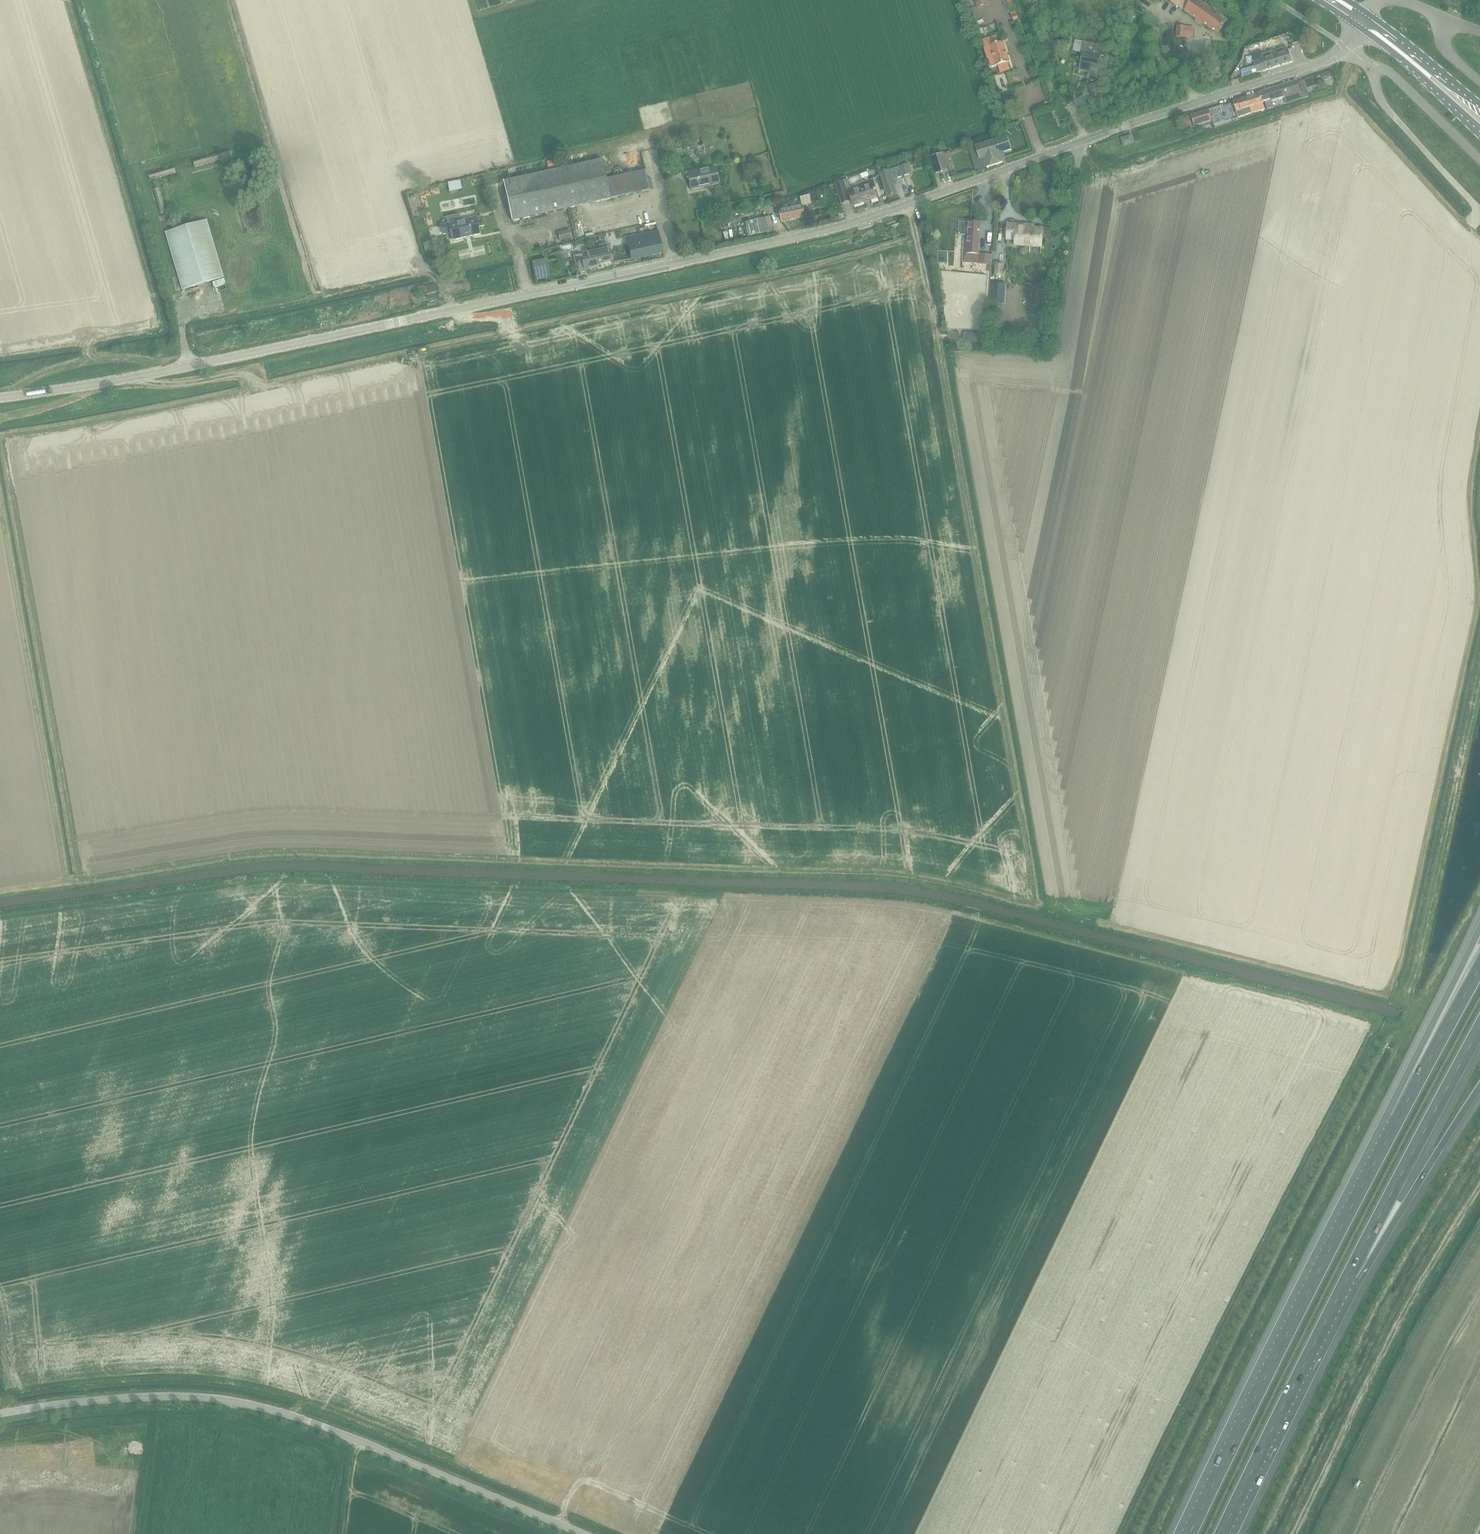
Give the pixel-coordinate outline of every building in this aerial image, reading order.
[(1184,11),(1217,34),(1221,29),(1227,21),(1197,0),(1169,0),(1184,11)] [(1185,38),(1186,27),(1177,26),(1176,37),(1185,38)] [(1299,39),(1302,45),(1312,41),(1309,35),(1299,39)] [(994,59),(989,60),(991,68),(998,66),(1000,73),(1007,70),(1005,64),(1010,63),(1003,42),(990,46),(994,59)] [(1098,68),(1100,56),(1107,57),(1109,47),(1083,42),(1081,52),(1082,53),(1079,71),(1089,72),(1090,67),(1098,68)] [(1251,55),(1254,63),(1257,73),(1291,62),(1287,48),(1262,56),(1260,52),(1251,55)] [(1210,71),(1213,78),(1221,76),(1219,69),(1210,71)] [(1260,93),(1263,103),(1265,102),(1267,110),(1274,108),(1271,101),(1284,97),(1286,104),(1309,97),(1304,81),(1297,83),(1296,81),(1260,93)] [(1102,87),(1090,91),(1092,98),(1104,94),(1102,87)] [(1260,93),(1233,102),(1235,108),(1238,119),(1265,110),(1263,103),(1260,93)] [(1078,105),(1082,97),(1078,95),(1074,103),(1078,105)] [(1191,115),(1195,126),(1211,121),(1207,110),(1191,115)] [(1191,124),(1188,116),(1180,118),(1183,127),(1191,124)] [(1131,132),(1135,140),(1143,137),(1139,129),(1131,132)] [(1133,143),(1131,136),(1122,139),(1124,146),(1133,143)] [(706,153),(714,151),(710,139),(703,141),(706,153)] [(976,149),(977,150),(980,160),(983,159),(987,168),(1003,162),(1000,153),(1010,150),(1007,139),(976,149)] [(948,170),(945,160),(943,155),(932,158),(936,173),(948,170)] [(649,190),(647,180),(645,170),(605,179),(601,160),(503,182),(512,221),(649,190)] [(555,160),(546,161),(548,170),(557,169),(555,160)] [(880,173),(884,188),(887,197),(897,194),(895,185),(897,184),(895,179),(911,174),(908,164),(880,173)] [(174,167),(148,175),(150,181),(176,174),(174,167)] [(687,173),(689,180),(691,190),(719,183),(717,174),(715,167),(687,173)] [(853,206),(866,201),(879,197),(874,182),(851,190),(848,180),(847,180),(846,176),(834,180),(842,203),(852,200),(853,206)] [(154,190),(161,214),(166,212),(159,188),(154,190)] [(176,206),(172,191),(166,192),(170,207),(176,206)] [(785,210),(779,211),(781,221),(803,216),(801,206),(793,208),(785,210)] [(170,225),(184,222),(181,208),(167,210),(170,225)] [(476,218),(448,224),(441,225),(443,234),(450,233),(452,240),(479,234),(478,227),(484,226),(485,224),(483,218),(482,217),(476,218)] [(207,219),(165,232),(182,290),(223,278),(207,219)] [(760,219),(745,222),(748,236),(763,233),(762,228),(760,219)] [(903,222),(888,227),(890,233),(905,228),(903,222)] [(992,255),(979,254),(981,223),(969,222),(969,223),(960,222),(959,235),(965,236),(963,263),(988,264),(991,265),(992,255)] [(1042,246),(1042,239),(1042,230),(1026,229),(1026,226),(1008,225),(1007,239),(1015,239),(1014,245),(1042,246)] [(635,237),(627,238),(631,260),(663,253),(658,232),(635,237)] [(591,253),(574,257),(577,272),(597,267),(597,264),(611,260),(608,246),(608,244),(599,246),(599,248),(590,250),(591,253)] [(569,251),(555,254),(556,260),(571,257),(569,251)] [(547,259),(533,262),(536,280),(550,277),(547,259)] [(240,279),(234,280),(236,292),(243,290),(240,279)] [(992,282),(990,302),(1005,303),(1006,283),(992,282)] [(438,297),(434,284),(418,289),(421,297),(427,295),(428,300),(438,297)] [(965,332),(964,342),(982,343),(982,333),(965,332)]
